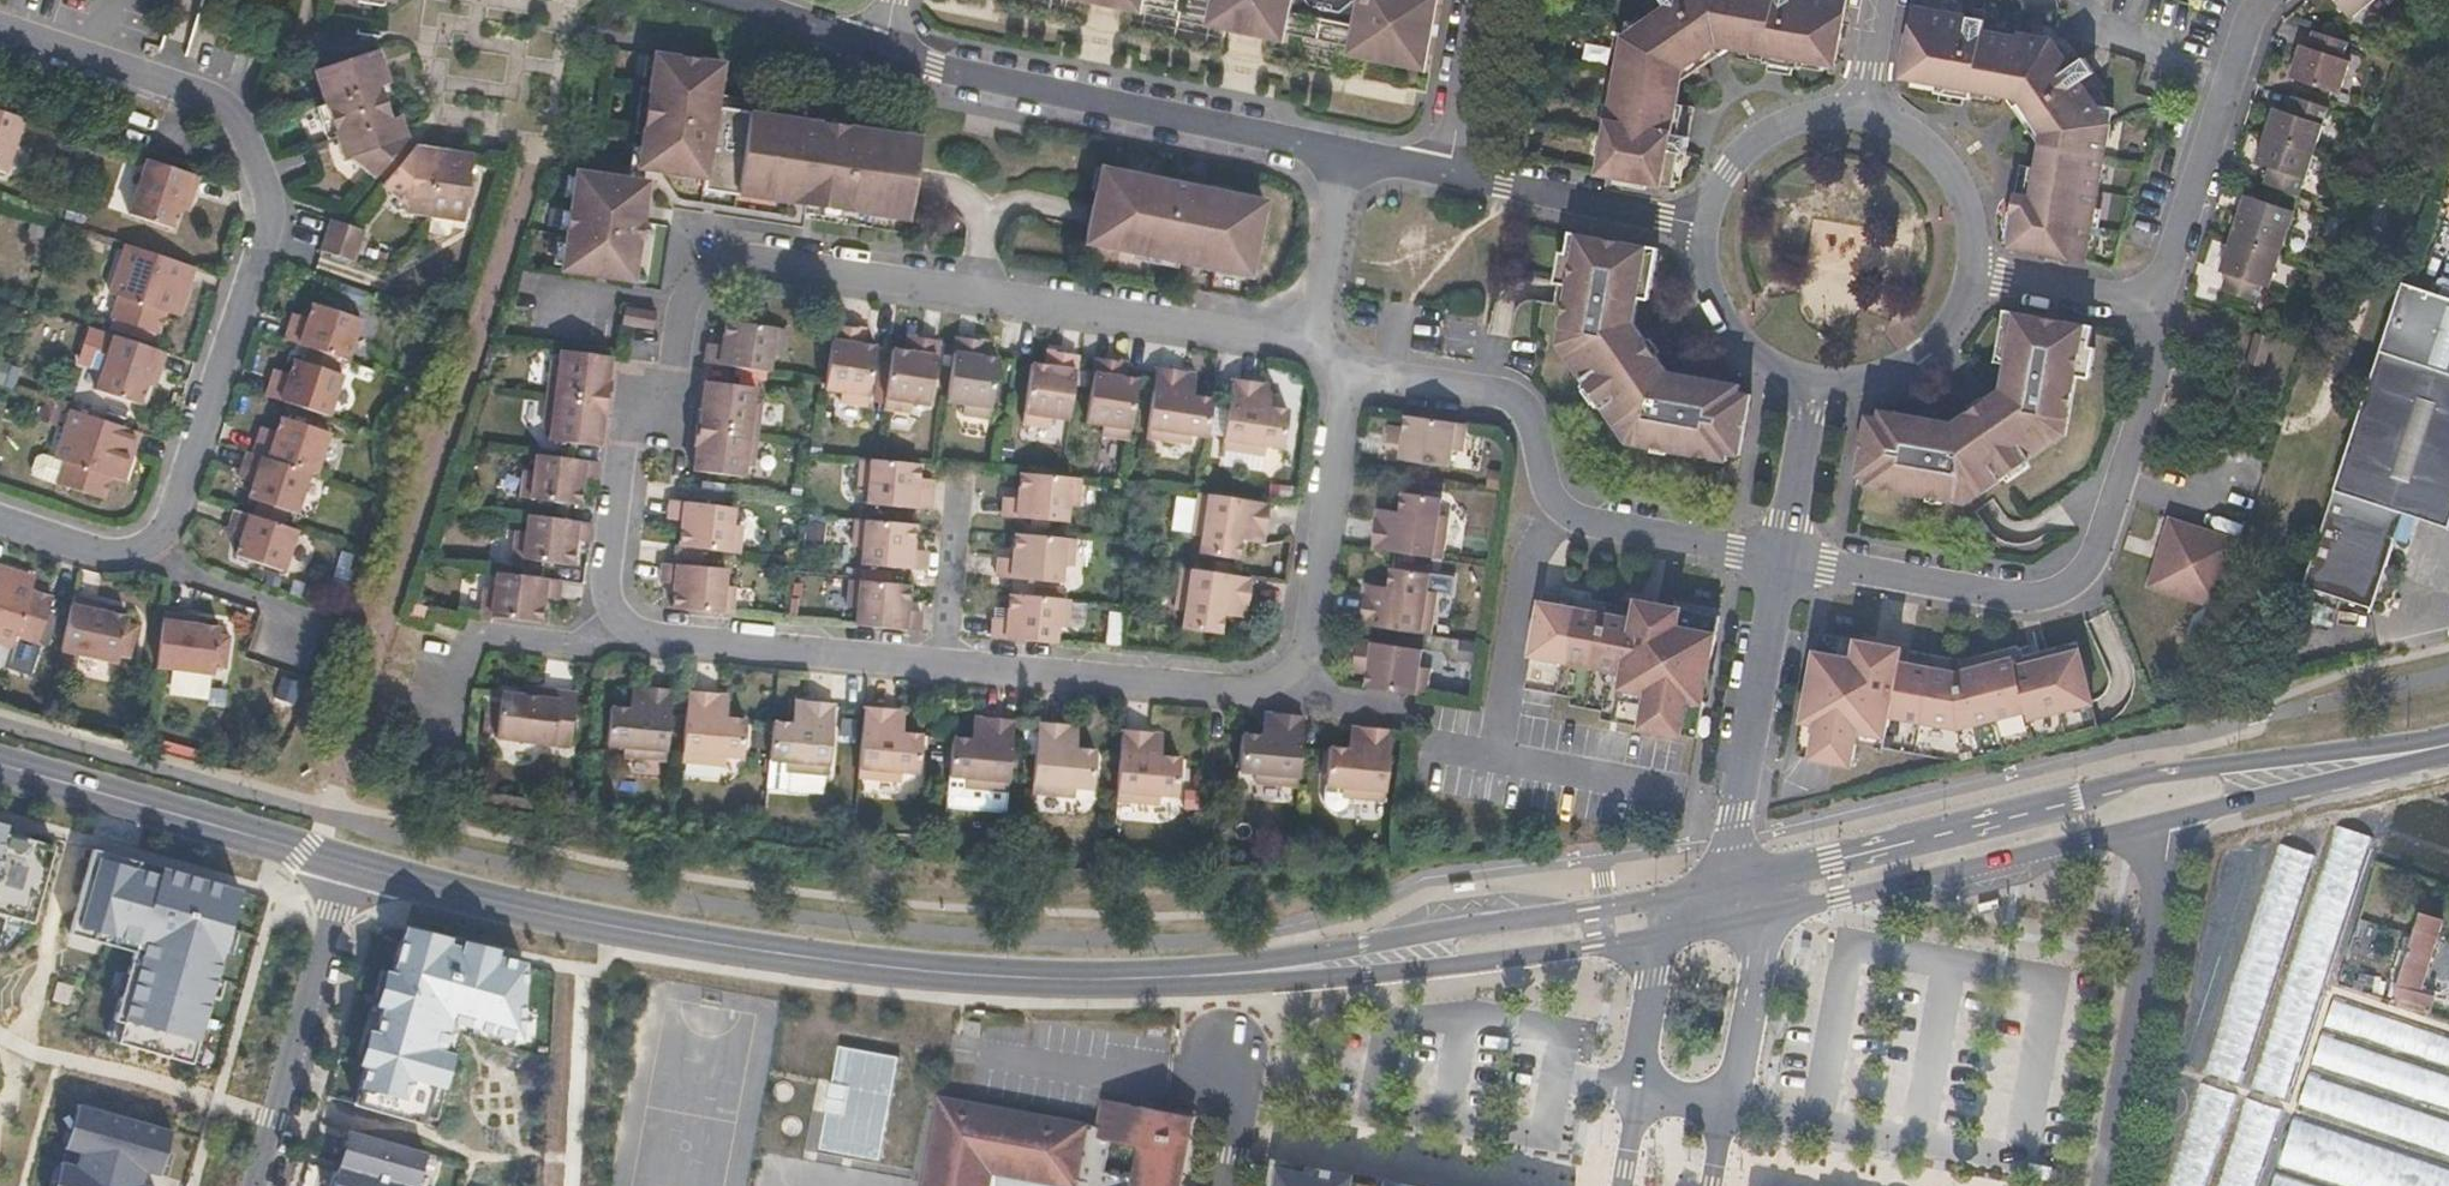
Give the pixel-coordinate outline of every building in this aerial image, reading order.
[(1131,10),(1224,28),(1432,71),(1447,0),(1083,0),(1131,10)] [(1850,4),(1850,0),(1650,0),(1644,4),(1654,18),(1627,35),(1625,48),(1631,50),(1628,68),(1621,67),(1601,173),(1677,186),(1684,151),(1689,152),(1693,135),(1688,133),(1691,117),(1696,117),(1698,104),(1681,100),(1687,67),(1717,47),(1722,54),(1733,45),(1768,52),(1767,61),(1803,67),(1804,58),(1838,64),(1850,4)] [(2370,0),(2338,0),(2352,16),(2370,0)] [(2112,125),(2092,95),(2105,86),(2084,57),(2070,67),(2053,40),(2048,38),(2020,33),(2018,37),(1984,30),(1986,19),(1915,7),(1903,76),(1919,80),(1938,83),(1937,91),(1972,98),(1974,89),(2011,97),(2016,105),(2023,100),(2046,134),(2039,166),(2023,164),(2021,176),(2025,176),(2023,190),(2021,193),(2016,192),(2014,209),(2018,212),(2014,244),(2075,256),(2087,257),(2105,155),(2099,153),(2103,133),(2109,134),(2112,125)] [(2340,91),(2351,58),(2344,56),(2350,39),(2315,28),(2310,45),(2303,43),(2293,75),(2340,91)] [(374,174),(384,182),(380,186),(403,205),(401,212),(459,222),(469,158),(422,149),(412,155),(406,154),(408,151),(399,145),(402,140),(395,116),(380,121),(369,89),(385,83),(373,49),(310,69),(320,104),(313,106),(325,140),(332,138),(339,157),(346,159),(369,179),(374,174)] [(572,170),(571,177),(561,175),(558,196),(568,198),(565,210),(557,209),(553,231),(562,233),(561,242),(553,241),(549,263),(557,265),(556,271),(629,282),(636,224),(643,182),(640,182),(642,168),(701,176),(698,191),(734,197),(766,200),(785,204),(813,207),(904,221),(915,138),(711,108),(717,64),(709,61),(641,51),(637,77),(648,79),(647,89),(635,87),(629,131),(640,133),(640,141),(628,139),(622,178),(572,170)] [(2316,149),(2330,105),(2295,94),(2290,108),(2277,104),(2268,133),(2316,149)] [(6,176),(24,122),(0,114),(0,174),(6,176)] [(2302,193),(2316,149),(2268,133),(2259,159),(2266,161),(2260,179),(2302,193)] [(175,233),(181,211),(190,213),(200,181),(148,164),(130,218),(175,233)] [(1248,275),(1263,203),(1097,166),(1081,243),(1248,275)] [(2281,252),(2295,208),(2247,193),(2233,236),(2281,252)] [(91,218),(94,208),(81,204),(78,214),(91,218)] [(354,245),(359,231),(326,219),(320,234),(354,245)] [(1635,327),(1649,247),(1570,232),(1566,253),(1561,252),(1555,282),(1568,285),(1558,343),(1617,429),(1626,445),(1651,448),(1653,443),(1667,447),(1666,451),(1719,460),(1721,454),(1741,457),(1752,394),(1739,391),(1729,397),(1715,393),(1718,381),(1666,373),(1635,327)] [(349,261),(354,245),(320,234),(315,251),(349,261)] [(2270,285),(2281,252),(2233,236),(2222,270),(2229,272),(2224,288),(2258,299),(2263,285),(2265,283),(2270,285)] [(161,334),(167,315),(180,318),(183,307),(196,268),(127,245),(111,294),(119,296),(112,318),(161,334)] [(2403,281),(2300,588),(2374,612),(2406,513),(2448,527),(2448,296),(2403,281)] [(314,306),(309,320),(294,315),(286,341),(312,350),(307,366),(296,363),(292,377),(277,372),(269,397),(333,418),(346,378),(335,375),(340,360),(350,363),(363,322),(314,306)] [(648,328),(649,312),(622,308),(620,324),(648,328)] [(2091,375),(2095,345),(2090,343),(2094,324),(2013,312),(2006,361),(2000,392),(1956,422),(1939,418),(1910,415),(1906,425),(1886,422),(1884,420),(1869,417),(1867,424),(1858,477),(1882,481),(1883,488),(1928,497),(1935,493),(1951,500),(1970,503),(2067,434),(2078,373),(2091,375)] [(779,353),(782,330),(723,320),(721,333),(707,332),(703,361),(766,371),(769,352),(779,353)] [(874,347),(858,345),(861,327),(849,325),(848,329),(832,326),(823,390),(837,392),(836,403),(864,407),(874,347)] [(620,329),(619,356),(655,357),(656,330),(620,329)] [(2263,364),(2272,335),(2256,331),(2248,356),(2251,361),(2263,364)] [(934,341),(915,338),(915,335),(904,332),(900,350),(891,349),(882,409),(907,413),(908,403),(924,405),(934,341)] [(158,387),(163,371),(168,354),(115,336),(97,393),(139,407),(147,384),(158,387)] [(986,418),(995,359),(982,357),(984,341),(969,338),(968,340),(953,338),(944,402),(958,404),(956,414),(986,418)] [(1077,354),(1056,351),(1042,349),(1041,365),(1025,363),(1017,424),(1048,428),(1051,418),(1067,420),(1077,354)] [(605,401),(609,371),(606,371),(609,357),(559,350),(558,360),(548,359),(543,393),(605,401)] [(1128,441),(1137,381),(1119,378),(1122,361),(1108,359),(1107,362),(1092,359),(1082,423),(1099,427),(1098,437),(1128,441)] [(15,384),(19,367),(0,363),(0,381),(15,384)] [(1193,373),(1181,372),(1153,367),(1143,438),(1184,443),(1186,434),(1206,437),(1212,400),(1189,397),(1193,373)] [(754,433),(759,400),(750,399),(752,385),(703,378),(697,426),(754,433)] [(1266,408),(1270,385),(1259,383),(1228,379),(1218,449),(1261,456),(1263,445),(1280,448),(1285,410),(1266,408)] [(599,443),(605,401),(543,393),(539,422),(547,424),(545,437),(599,443)] [(72,411),(55,462),(42,458),(35,461),(32,471),(34,478),(103,501),(110,483),(124,487),(142,433),(72,411)] [(1392,428),(1390,441),(1387,457),(1449,467),(1453,447),(1463,449),(1467,425),(1412,417),(1410,430),(1392,428)] [(283,419),(279,432),(265,427),(255,455),(314,475),(319,476),(333,435),(283,419)] [(749,464),(754,433),(697,426),(691,470),(739,476),(741,463),(749,464)] [(240,483),(255,487),(250,502),(260,505),(288,515),(300,518),(314,475),(255,455),(250,453),(240,483)] [(577,503),(579,488),(593,490),(597,462),(534,453),(532,467),(522,466),(518,495),(577,503)] [(927,510),(930,479),(915,477),(917,463),(857,458),(855,487),(865,488),(864,505),(927,510)] [(1017,472),(1015,488),(1001,486),(999,517),(1064,522),(1066,504),(1077,505),(1079,478),(1017,472)] [(1442,559),(1448,517),(1440,515),(1443,498),(1403,493),(1401,510),(1378,506),(1372,549),(1442,559)] [(1260,546),(1262,535),(1265,506),(1194,494),(1189,536),(1198,538),(1196,554),(1233,559),(1235,542),(1260,546)] [(665,498),(663,516),(662,527),(676,529),(675,546),(734,553),(737,524),(728,522),(729,506),(665,498)] [(285,527),(288,515),(260,505),(256,517),(285,527)] [(227,538),(244,544),(239,560),(285,576),(300,532),(285,527),(256,517),(236,511),(227,538)] [(569,565),(571,551),(586,553),(589,521),(526,513),(524,531),(514,529),(510,559),(569,565)] [(922,570),(925,540),(910,539),(912,525),(852,519),(849,547),(859,548),(858,564),(922,570)] [(2218,613),(2240,544),(2169,521),(2147,590),(2218,613)] [(1071,567),(1073,540),(1011,534),(1010,548),(996,547),(993,577),(1059,583),(1060,566),(1071,567)] [(655,594),(670,596),(668,609),(727,614),(731,586),(721,585),(723,568),(659,560),(655,594)] [(33,591),(38,576),(0,564),(0,643),(14,647),(10,659),(32,665),(55,598),(33,591)] [(1430,635),(1438,591),(1430,589),(1432,573),(1393,566),(1391,584),(1368,581),(1360,625),(1430,635)] [(1240,620),(1245,582),(1174,570),(1169,613),(1177,614),(1176,631),(1213,635),(1216,617),(1240,620)] [(537,622),(538,607),(552,610),(556,579),(493,571),(492,588),(481,586),(477,615),(537,622)] [(917,631),(920,601),(905,599),(906,585),(846,579),(844,609),(855,610),(852,625),(917,631)] [(1719,620),(1711,618),(1623,601),(1622,609),(1591,603),(1594,596),(1585,594),(1583,602),(1544,595),(1526,691),(1572,700),(1570,708),(1603,714),(1601,723),(1698,740),(1719,620)] [(1006,595),(1004,608),(991,607),(988,638),(1053,644),(1055,628),(1066,628),(1068,600),(1006,595)] [(107,614),(110,603),(93,600),(75,596),(63,652),(123,664),(124,656),(133,657),(140,628),(129,625),(129,618),(107,614)] [(1119,645),(1120,612),(1107,612),(1106,644),(1119,645)] [(201,628),(202,617),(185,615),(166,613),(159,669),(217,675),(218,669),(229,670),(232,639),(221,636),(222,629),(201,628)] [(1903,652),(1829,638),(1821,636),(1800,757),(1853,767),(1858,745),(1885,750),(1891,718),(1958,730),(2027,714),(2028,722),(2092,706),(2079,655),(2017,670),(2015,661),(1957,676),(1899,666),(1903,652)] [(1357,639),(1354,659),(1352,670),(1368,673),(1366,688),(1427,698),(1432,670),(1420,667),(1423,649),(1357,639)] [(565,746),(571,691),(518,686),(517,694),(497,691),(491,737),(565,746)] [(661,761),(667,692),(636,689),(624,688),(622,710),(604,708),(601,745),(620,747),(619,757),(661,761)] [(723,718),(724,696),(715,695),(684,692),(678,763),(721,766),(722,756),(738,758),(741,720),(723,718)] [(832,705),(800,702),(792,702),(790,725),(769,723),(766,760),(784,762),(783,772),(826,776),(832,705)] [(899,734),(899,729),(901,712),(861,708),(856,778),(898,782),(899,772),(917,774),(920,736),(899,734)] [(1295,789),(1302,718),(1270,715),(1262,715),(1260,738),(1240,736),(1237,775),(1252,777),(1252,785),(1295,789)] [(1005,792),(1011,722),(980,718),(971,718),(969,740),(950,739),(946,777),(962,778),(961,788),(1005,792)] [(1096,730),(1076,728),(1066,727),(1063,749),(1033,746),(1029,794),(1073,798),(1074,789),(1090,790),(1096,730)] [(1389,732),(1359,729),(1349,728),(1348,749),(1328,747),(1323,808),(1328,815),(1335,817),(1341,815),(1344,811),(1347,804),(1347,799),(1381,802),(1389,732)] [(1177,798),(1182,738),(1161,736),(1151,735),(1149,757),(1118,754),(1113,801),(1158,806),(1158,797),(1177,798)] [(2324,1003),(2369,835),(2328,824),(2320,854),(2273,842),(2207,1085),(2197,1082),(2169,1185),(2448,1185),(2448,1036),(2324,1003)] [(48,854),(0,840),(0,917),(31,926),(48,854)] [(243,904),(89,864),(72,935),(135,952),(114,1027),(122,1030),(116,1055),(199,1079),(243,904)] [(2388,928),(2405,878),(2378,869),(2362,923),(2349,960),(2376,969),(2388,928)] [(2423,989),(2439,935),(2418,927),(2394,1001),(2431,1013),(2437,993),(2423,989)] [(403,934),(355,1105),(421,1124),(452,1015),(466,1019),(464,1027),(520,1043),(524,965),(403,934)] [(890,1049),(832,1038),(814,1142),(871,1153),(890,1049)] [(1194,1117),(1105,1100),(1100,1127),(941,1097),(924,1185),(980,1185),(985,1164),(1090,1185),(1181,1185),(1194,1117)] [(75,1103),(51,1185),(162,1185),(177,1133),(75,1103)] [(425,1153),(348,1131),(332,1185),(416,1185),(425,1153)] [(1277,1162),(1273,1185),(1407,1185),(1277,1162)]
